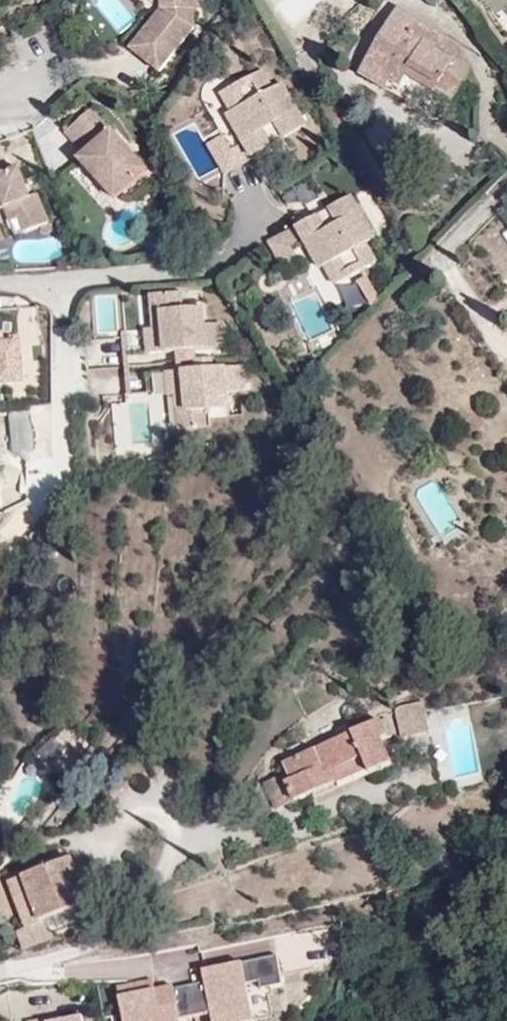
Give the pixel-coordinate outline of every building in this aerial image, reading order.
[(171,7),(136,45),(167,68),(195,0),(166,0),(171,7)] [(500,39),(403,1),(368,70),(479,123),(500,39)] [(239,179),(315,124),(285,71),(204,119),(239,179)] [(80,151),(109,126),(91,105),(62,130),(80,151)] [(148,156),(112,127),(80,152),(126,192),(148,156)] [(35,173),(0,180),(0,234),(58,207),(35,173)] [(377,230),(388,224),(366,187),(355,193),(377,230)] [(384,272),(344,195),(262,235),(287,312),(384,272)] [(137,295),(139,325),(149,324),(147,294),(137,295)] [(113,296),(96,297),(98,331),(115,330),(113,296)] [(156,306),(153,354),(229,340),(219,310),(156,306)] [(24,382),(21,332),(0,333),(0,383),(24,382)] [(241,368),(174,377),(178,436),(256,413),(241,368)] [(401,739),(430,732),(422,701),(393,708),(401,739)] [(382,713),(277,763),(292,812),(412,767),(382,713)] [(83,846),(6,881),(43,934),(105,906),(83,846)] [(246,987),(281,980),(276,954),(200,969),(203,982),(176,987),(182,1017),(212,1011),(214,1020),(253,1020),(246,987)] [(123,1020),(180,1020),(171,974),(116,985),(123,1020)] [(84,1012),(38,1020),(85,1020),(84,1012)] [(192,1016),(193,1020),(211,1020),(209,1012),(192,1016)]
